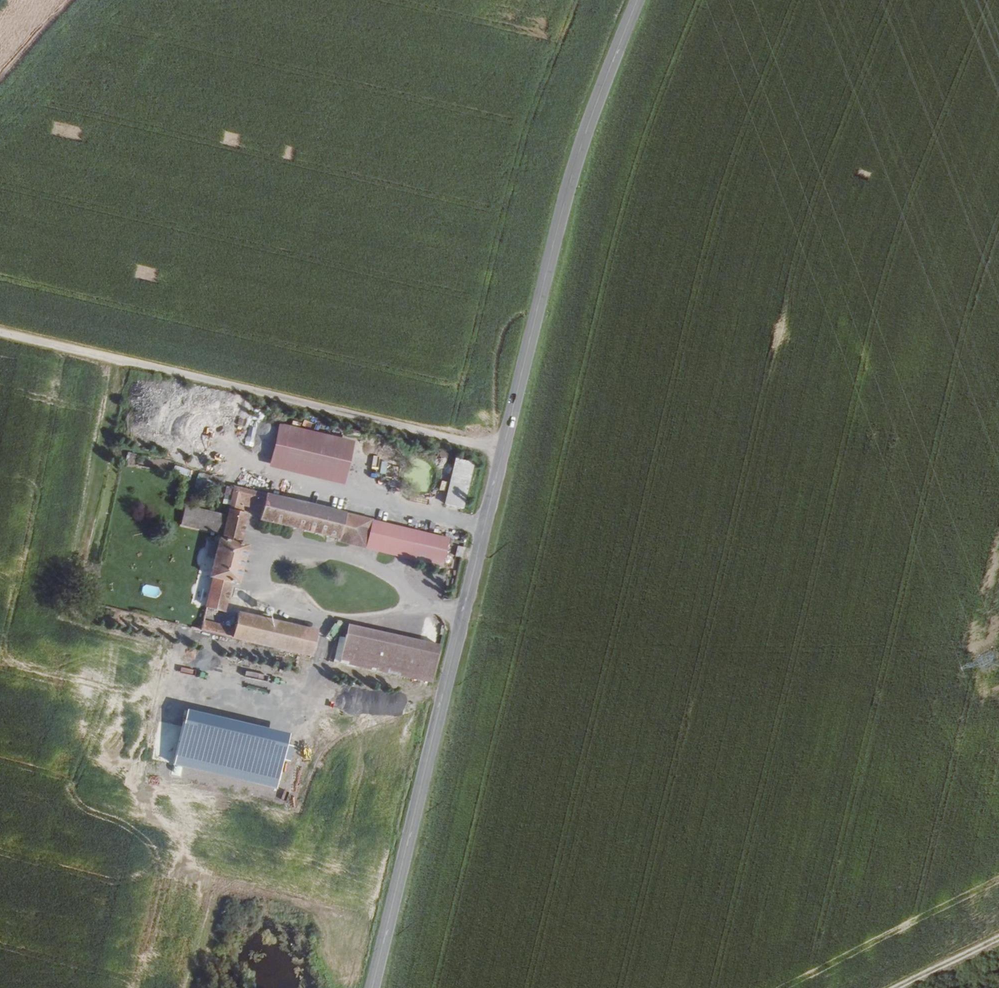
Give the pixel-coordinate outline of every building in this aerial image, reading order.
[(359,475),(370,435),(296,416),(285,455),(359,475)] [(135,464),(136,453),(128,453),(128,464),(135,464)] [(446,505),(466,510),(476,465),(456,460),(446,505)] [(189,476),(190,469),(177,466),(176,473),(189,476)] [(208,488),(209,474),(197,473),(197,487),(208,488)] [(356,528),(362,503),(254,475),(250,492),(261,495),(262,489),(283,495),(280,508),(356,528)] [(441,486),(438,500),(444,501),(447,487),(441,486)] [(245,512),(248,502),(205,492),(201,509),(240,519),(241,516),(238,515),(240,510),(245,512)] [(260,570),(271,526),(260,523),(267,496),(261,495),(250,492),(248,502),(245,512),(240,510),(238,515),(241,516),(240,519),(229,562),(231,563),(250,568),(260,570)] [(379,535),(386,510),(362,503),(356,528),(379,535)] [(462,530),(386,510),(379,535),(378,538),(454,559),(462,530)] [(458,546),(456,556),(468,558),(469,548),(458,546)] [(241,597),(250,568),(231,563),(223,592),(241,597)] [(325,641),(331,616),(257,596),(253,610),(221,602),(218,612),(325,641)] [(353,637),(357,623),(331,616),(325,641),(350,648),(353,637)] [(446,661),(353,637),(350,648),(443,673),(446,661)] [(282,788),(293,732),(185,711),(179,742),(175,742),(170,766),(282,788)] [(289,779),(299,781),(301,768),(292,767),(289,779)]
